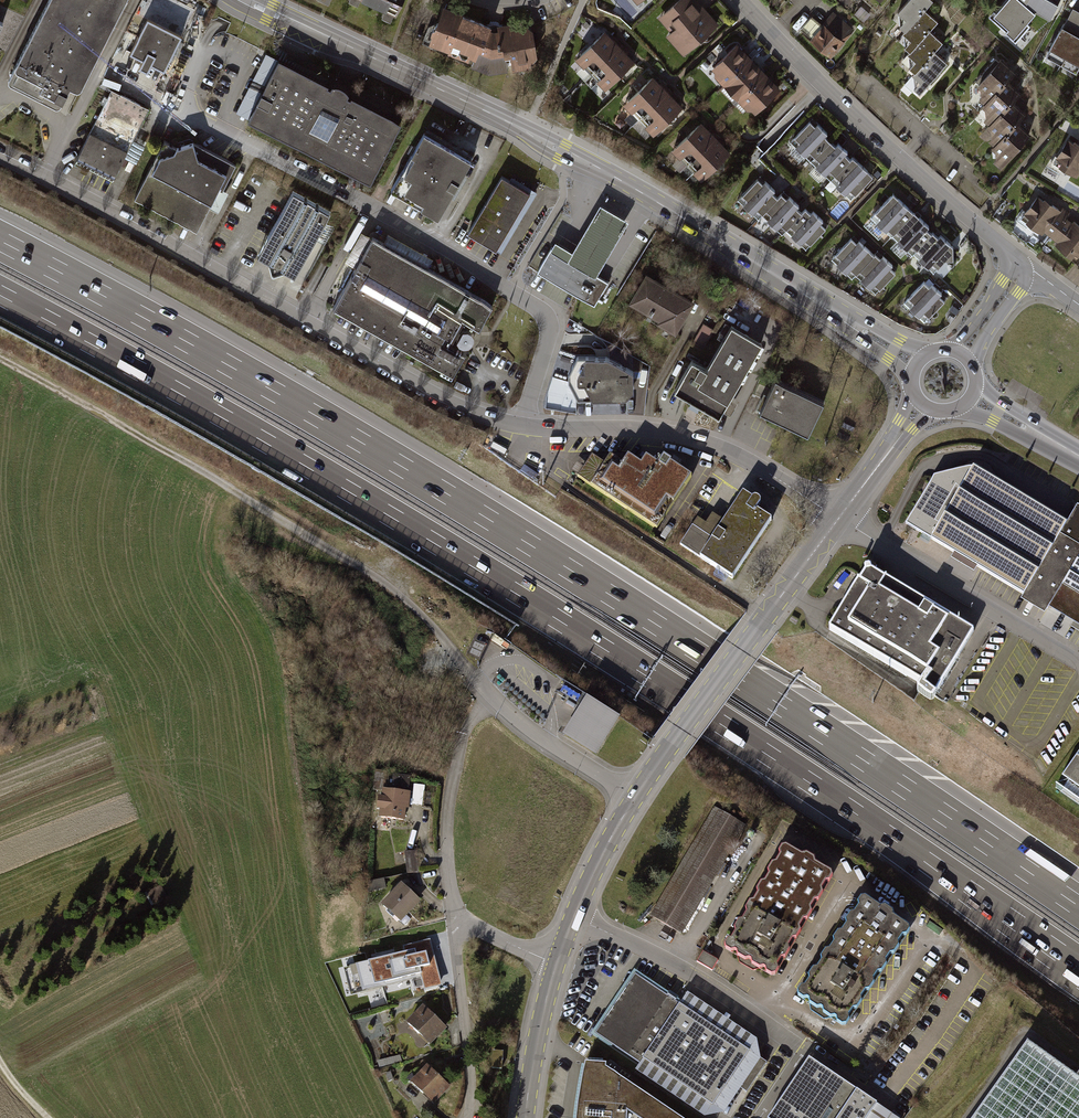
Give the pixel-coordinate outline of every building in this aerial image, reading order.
[(8,82),(58,107),(69,85),(81,91),(126,0),(49,0),(8,82)] [(397,16),(404,0),(361,0),(397,16)] [(697,0),(682,0),(662,19),(673,30),(667,36),(686,56),(720,24),(697,0)] [(927,0),(909,0),(893,17),(900,24),(894,31),(908,44),(900,53),(915,66),(907,74),(923,89),(943,66),(933,56),(941,47),(929,36),(938,25),(925,13),(933,5),(927,0)] [(1023,0),(1008,0),(998,11),(995,9),(990,15),(1013,35),(1010,38),(1017,43),(1031,27),(1028,25),(1038,13),(1023,0)] [(860,7),(854,14),(863,22),(869,14),(860,7)] [(493,27),(442,8),(430,40),(476,58),(474,64),(487,70),(526,62),(534,50),(530,28),(522,23),(493,27)] [(1075,8),(1050,55),(1078,70),(1078,10),(1075,8)] [(854,30),(833,12),(821,26),(811,17),(800,30),(811,39),(809,41),(830,59),(854,30)] [(182,36),(149,18),(131,52),(143,59),(140,66),(144,68),(146,70),(150,62),(164,69),(182,36)] [(634,61),(605,32),(577,60),(606,89),(634,61)] [(744,54),(736,45),(713,68),(756,111),(779,88),(773,83),(759,68),(744,54)] [(329,84),(281,60),(251,118),(372,180),(402,122),(353,96),(352,98),(348,96),(349,93),(346,89),(342,86),(338,85),(334,85),(332,88),(328,86),(329,84)] [(1011,73),(997,61),(966,96),(980,108),(972,117),(985,129),(980,135),(995,148),(988,156),(1003,169),(1032,135),(1018,123),(1025,115),(1013,104),(1019,97),(1003,83),(1011,73)] [(684,107),(654,76),(623,106),(653,137),(684,107)] [(150,110),(111,91),(79,155),(97,165),(117,175),(150,110)] [(728,155),(699,126),(669,155),(699,184),(728,155)] [(820,135),(811,127),(793,146),(851,202),(871,181),(865,176),(842,154),(820,135)] [(473,160),(426,133),(393,190),(440,217),(473,160)] [(179,147),(167,140),(138,198),(203,228),(235,162),(196,141),(187,144),(179,147)] [(1066,141),(1051,164),(1078,182),(1078,150),(1066,141)] [(531,194),(504,178),(469,235),(496,251),(531,194)] [(767,190),(756,180),(733,205),(747,218),(754,210),(766,221),(761,227),(770,235),(776,228),(806,255),(828,232),(820,225),(796,203),(787,196),(781,203),(767,190)] [(905,205),(893,194),(872,217),(934,273),(946,260),(953,259),(953,248),(951,246),(940,236),(938,238),(933,233),(932,234),(927,229),(929,228),(917,216),(905,205)] [(1039,194),(1025,213),(1022,211),(1015,220),(1041,239),(1045,234),(1057,242),(1055,245),(1075,260),(1078,256),(1078,224),(1075,220),(1073,222),(1067,217),(1070,213),(1062,206),(1059,209),(1039,194)] [(326,219),(297,203),(267,257),(296,273),(326,219)] [(556,243),(551,250),(596,277),(597,276),(629,223),(599,205),(571,252),(556,243)] [(873,255),(854,236),(832,259),(851,278),(855,274),(875,293),(895,272),(875,253),(873,255)] [(495,306),(375,237),(335,308),(455,376),(495,306)] [(608,282),(597,276),(596,277),(551,250),(538,272),(594,305),(608,282)] [(674,290),(646,275),(630,305),(660,321),(658,324),(678,335),(696,302),(674,290)] [(945,300),(925,281),(904,302),(925,322),(945,300)] [(764,346),(731,327),(707,370),(693,362),(676,391),(724,418),(764,346)] [(697,339),(706,343),(712,331),(703,327),(697,339)] [(607,362),(575,361),(567,381),(577,402),(623,401),(632,392),(631,376),(607,362)] [(827,404),(763,374),(752,396),(760,400),(756,410),(812,436),(827,404)] [(615,471),(605,486),(665,526),(699,476),(671,457),(664,467),(653,459),(648,468),(636,460),(624,477),(615,471)] [(1060,535),(1067,524),(974,468),(931,478),(901,526),(1078,630),(1078,547),(1060,535)] [(755,502),(745,496),(715,542),(693,526),(680,546),(736,582),(773,522),(759,513),(763,506),(762,503),(759,501),(757,501),(755,502)] [(971,633),(866,570),(860,582),(854,583),(831,631),(923,687),(919,694),(934,701),(971,633)] [(619,719),(587,699),(562,736),(594,757),(619,719)] [(1076,768),(1058,793),(1078,808),(1078,770),(1076,768)] [(390,772),(377,770),(373,811),(380,812),(380,820),(381,820),(380,830),(396,831),(397,821),(406,822),(407,808),(409,809),(411,793),(409,793),(410,776),(393,775),(392,791),(389,790),(390,772)] [(417,784),(414,802),(423,804),(426,785),(417,784)] [(748,828),(716,809),(652,915),(685,934),(748,828)] [(785,845),(781,845),(723,944),(724,948),(737,956),(749,962),(759,968),(770,974),(776,973),(831,875),(830,872),(814,862),(813,858),(805,853),(800,854),(785,845)] [(417,849),(404,851),(406,873),(419,872),(417,849)] [(385,878),(370,881),(372,890),(386,888),(385,878)] [(403,886),(382,908),(398,924),(420,902),(403,886)] [(865,897),(861,897),(797,991),(798,996),(809,1003),(820,1011),(830,1017),(841,1024),(845,1024),(909,930),(908,927),(892,915),(892,911),(884,906),(879,907),(865,897)] [(397,945),(372,951),(374,960),(399,955),(397,945)] [(440,968),(417,947),(401,965),(424,986),(440,968)] [(717,959),(703,951),(697,961),(712,970),(715,966),(717,961),(717,959)] [(749,962),(737,956),(739,963),(752,970),(759,968),(749,962)] [(673,996),(636,972),(594,1035),(642,1066),(639,1071),(706,1115),(725,1112),(762,1057),(759,1040),(690,994),(683,1003),(673,996)] [(820,1011),(809,1003),(811,1010),(823,1019),(830,1017),(820,1011)] [(447,1025),(425,1005),(408,1023),(430,1043),(447,1025)] [(1028,1038),(969,1117),(1078,1117),(1078,1076),(1028,1038)] [(503,1052),(494,1051),(493,1069),(502,1069),(503,1052)] [(402,1054),(378,1060),(380,1067),(403,1061),(402,1054)] [(808,1058),(795,1078),(769,1117),(898,1117),(808,1058)] [(452,1085),(429,1064),(411,1083),(434,1104),(452,1085)] [(586,1066),(580,1099),(577,1117),(676,1117),(606,1071),(606,1067),(586,1066)]
